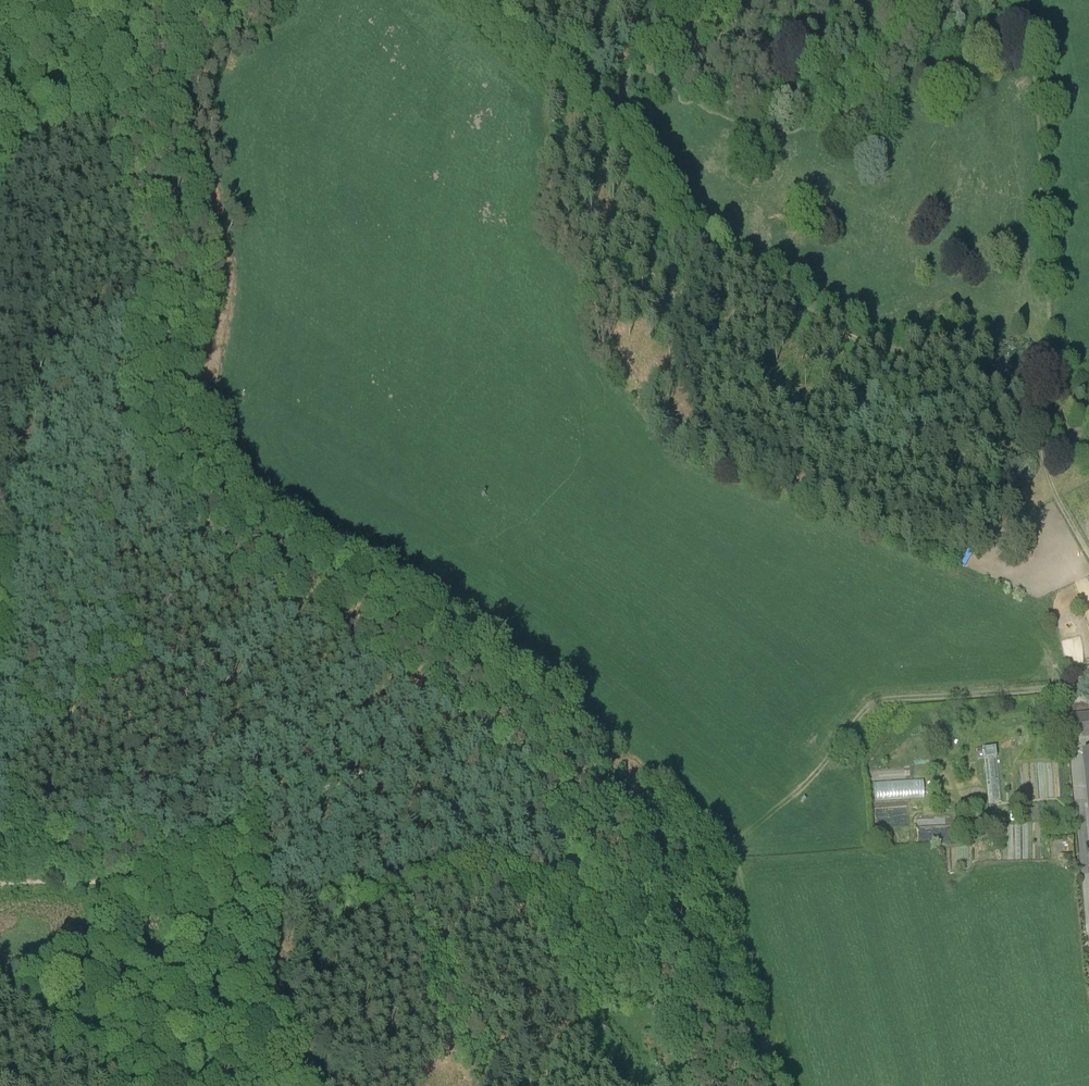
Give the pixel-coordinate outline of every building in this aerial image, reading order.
[(1088,677),(1088,667),(1066,667),(1067,677),(1088,677)] [(1070,715),(1073,739),(1088,738),(1088,713),(1070,715)] [(996,748),(977,750),(977,760),(997,758),(996,748)] [(1002,804),(998,759),(985,759),(990,805),(1002,804)]
